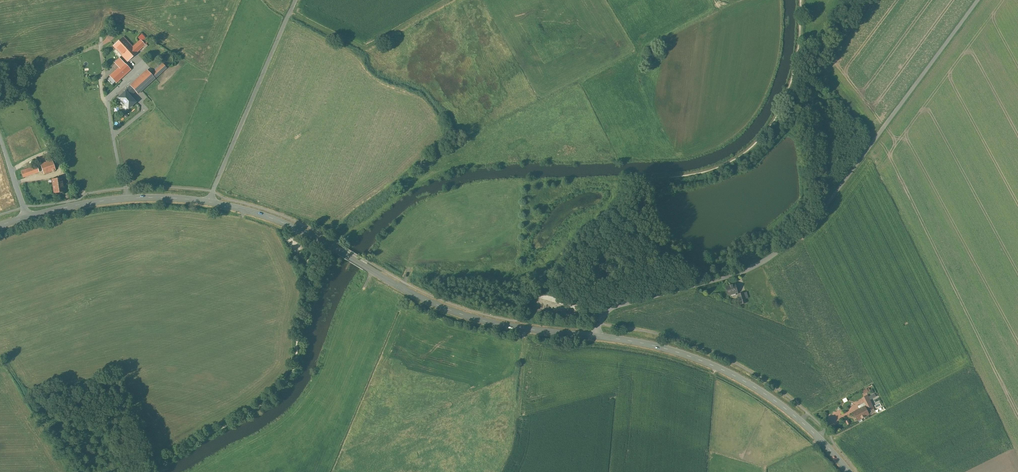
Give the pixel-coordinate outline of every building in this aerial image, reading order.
[(142,34),(138,38),(140,40),(144,44),(148,41),(142,34)] [(133,47),(124,37),(113,46),(127,61),(137,52),(132,47),(133,47)] [(140,40),(133,47),(132,47),(137,52),(145,45),(144,44),(140,40)] [(164,55),(163,56),(163,57),(162,58),(162,59),(162,60),(162,61),(163,61),(163,62),(164,63),(165,64),(166,64),(167,64),(167,65),(168,65),(169,64),(170,64),(171,63),(172,63),(172,62),(173,62),(173,61),(173,60),(173,59),(173,58),(173,57),(172,56),(172,55),(171,55),(171,54),(170,54),(169,54),(168,54),(167,54),(166,54),(165,54),(165,55),(164,55)] [(120,66),(110,76),(111,77),(108,79),(113,84),(115,81),(116,83),(130,70),(124,63),(120,66)] [(167,68),(163,63),(151,74),(155,79),(167,68)] [(147,70),(130,85),(130,86),(135,91),(138,94),(155,79),(151,74),(147,70)] [(135,91),(130,86),(125,91),(125,92),(125,91),(130,96),(135,91)] [(125,91),(125,92),(124,92),(123,93),(118,98),(121,101),(120,102),(123,106),(125,105),(127,108),(128,109),(135,102),(130,96),(125,91)] [(46,162),(40,164),(43,174),(55,170),(51,157),(45,159),(46,162)] [(36,165),(20,171),(23,177),(38,172),(36,165)] [(62,177),(51,179),(54,193),(64,192),(62,177)] [(735,284),(725,286),(728,295),(737,292),(735,284)] [(743,292),(738,294),(740,304),(746,303),(743,292)] [(866,406),(864,406),(868,414),(875,411),(869,400),(864,402),(866,406)] [(864,406),(853,412),(857,420),(868,414),(864,406)]
